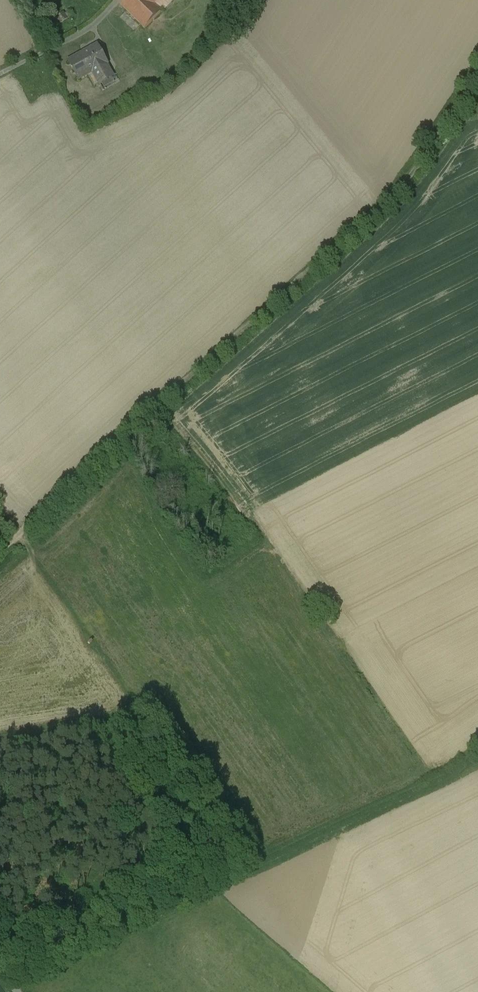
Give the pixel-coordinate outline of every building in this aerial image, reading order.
[(149,0),(128,0),(122,6),(158,42),(158,41),(174,25),(169,20),(162,12),(155,6),(149,0)] [(155,6),(162,12),(174,0),(162,0),(155,6)] [(51,29),(72,16),(69,10),(47,22),(51,29)] [(51,40),(57,36),(53,30),(47,34),(51,40)] [(97,48),(81,56),(69,62),(80,79),(93,72),(100,85),(113,78),(106,65),(107,64),(97,47),(97,48)]
